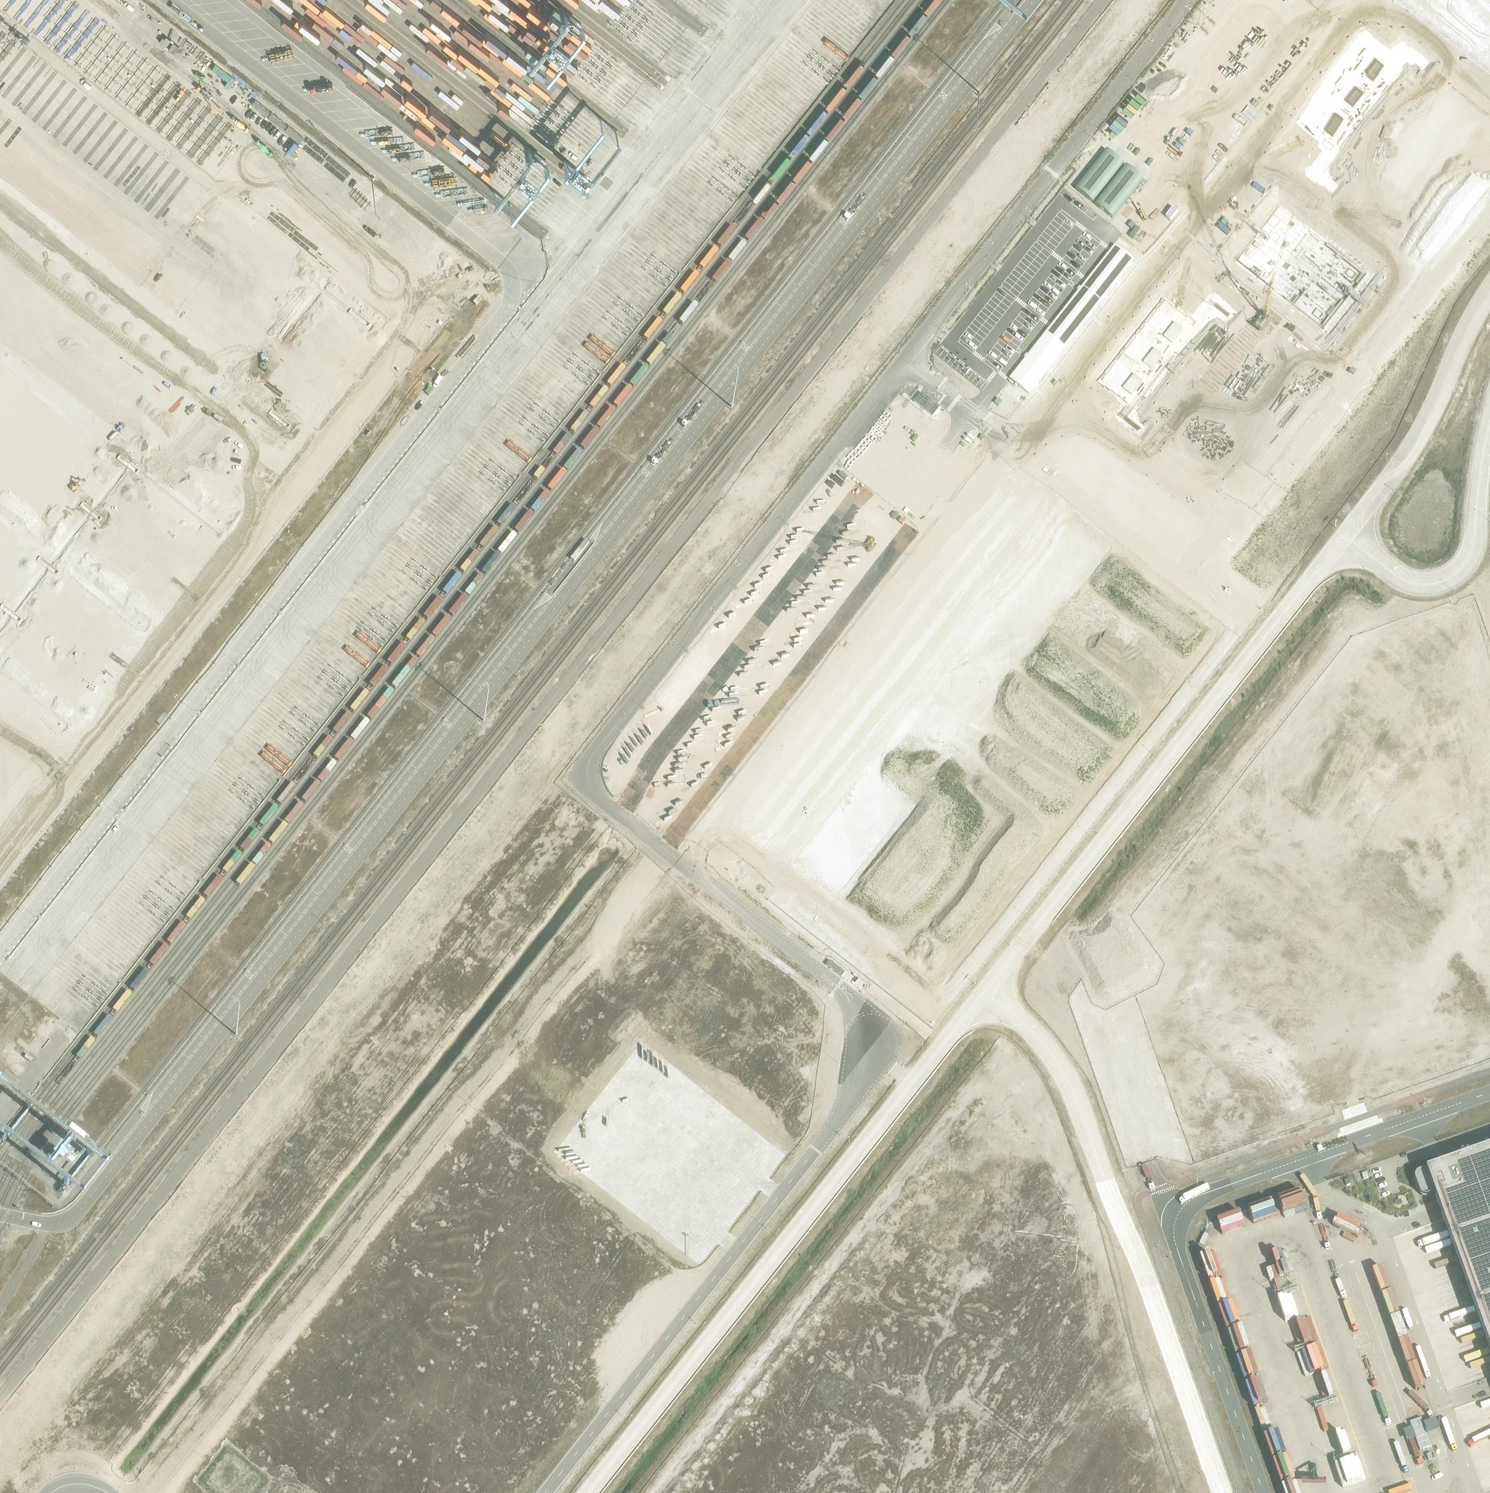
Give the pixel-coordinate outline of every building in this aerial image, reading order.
[(499,17),(490,21),(555,64),(568,63),(557,37),(564,26),(559,22),(561,28),(552,33),(562,17),(536,0),(474,0),(499,17)] [(496,87),(505,81),(511,91),(508,95),(530,115),(536,111),(546,100),(544,99),(536,85),(547,79),(531,65),(539,79),(528,85),(521,80),(521,79),(516,75),(519,71),(509,63),(516,55),(468,13),(463,18),(473,27),(469,32),(460,24),(454,31),(459,40),(471,51),(463,61),(482,78),(495,71),(487,79),(496,87)] [(1362,39),(1301,117),(1332,142),(1394,63),(1362,39)] [(439,52),(460,63),(465,55),(444,43),(439,52)] [(1121,411),(1242,506),(1362,353),(1405,298),(1489,190),(1489,117),(1405,50),(1285,202),(1279,198),(1235,254),(1241,259),(1195,317),(1152,371),(1121,411)] [(1162,294),(1100,372),(1132,397),(1193,319),(1162,294)] [(1016,711),(1010,720),(1015,723),(1021,715),(1016,711)] [(1415,1178),(1415,1179),(1415,1180),(1420,1194),(1421,1195),(1422,1196),(1423,1197),(1424,1197),(1425,1197),(1426,1197),(1427,1197),(1435,1194),(1489,1350),(1489,1148),(1471,1155),(1470,1154),(1419,1173),(1418,1173),(1417,1174),(1416,1174),(1416,1175),(1415,1176),(1415,1177),(1415,1178)] [(1275,1205),(1252,1213),(1255,1222),(1278,1214),(1275,1205)] [(1291,1262),(1268,1267),(1270,1279),(1293,1274),(1291,1262)] [(1421,1418),(1410,1422),(1420,1450),(1431,1446),(1421,1418)]
